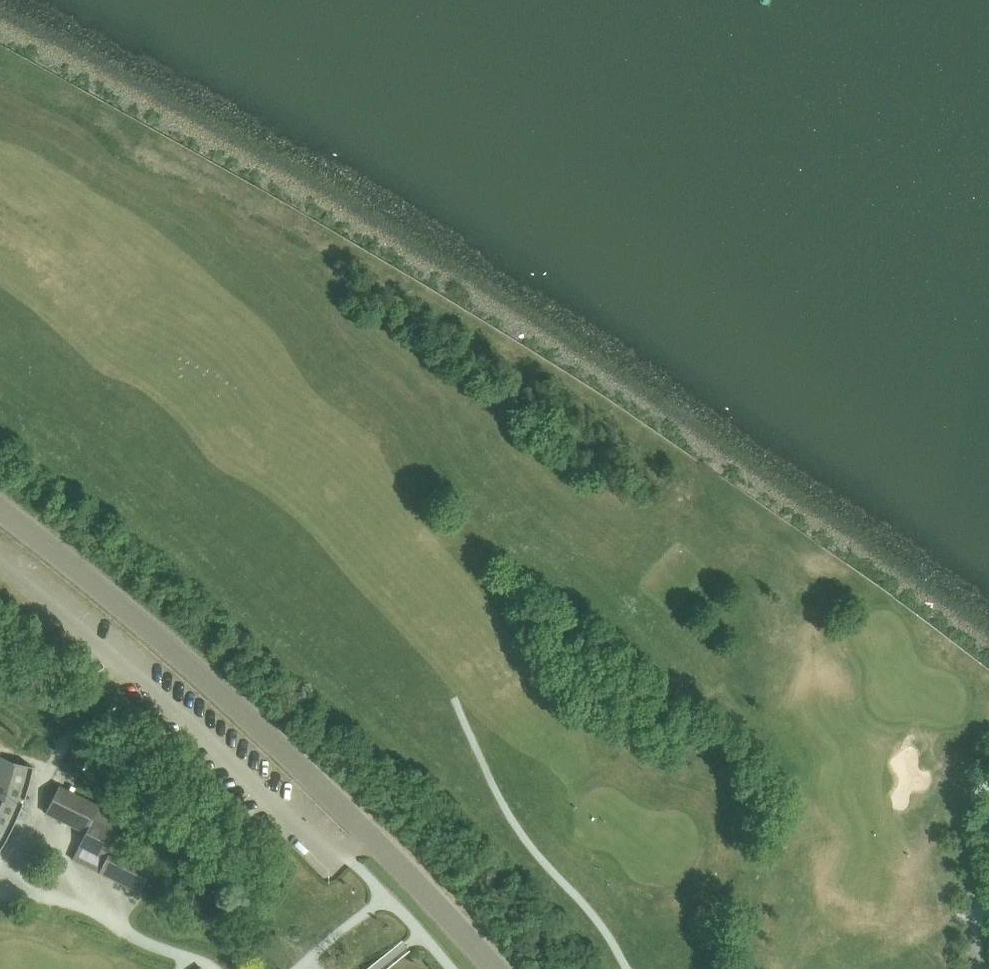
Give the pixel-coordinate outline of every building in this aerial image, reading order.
[(2,800),(20,809),(26,793),(33,767),(13,763),(0,756),(0,800),(2,800)] [(59,785),(44,814),(85,834),(72,861),(140,894),(154,864),(114,845),(121,830),(95,817),(98,810),(100,806),(59,785)]
